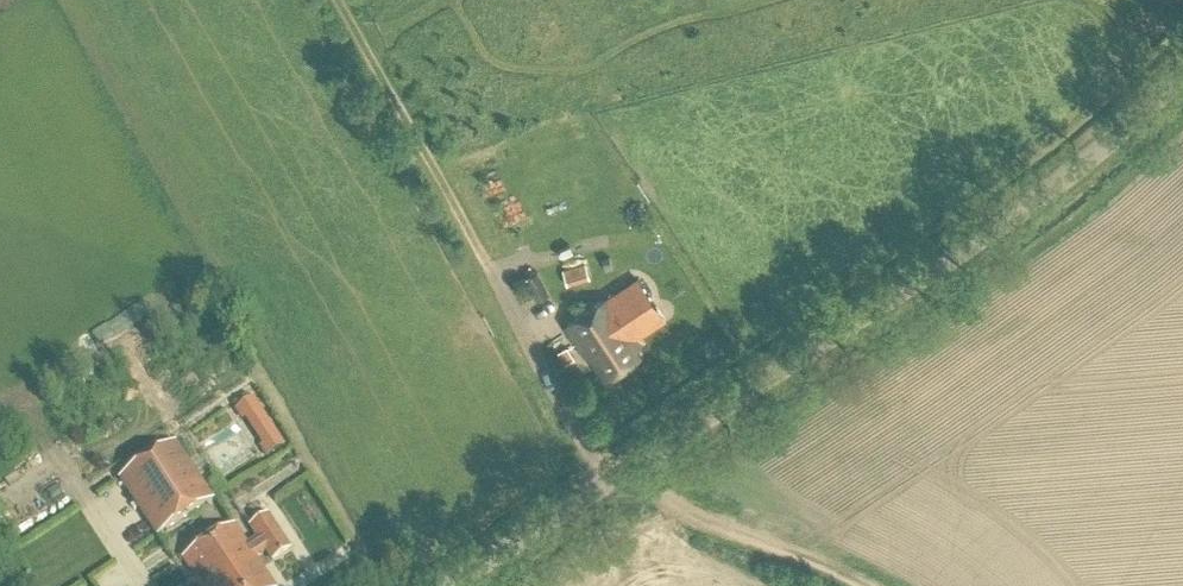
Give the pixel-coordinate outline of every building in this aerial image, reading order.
[(623,260),(656,238),(631,200),(550,254),(569,281),(570,280),(568,277),(614,247),(623,260)] [(524,278),(535,300),(549,293),(538,271),(524,278)] [(665,316),(637,276),(566,325),(583,351),(588,350),(597,364),(601,363),(610,376),(636,358),(629,347),(635,342),(633,338),(665,316)] [(246,419),(261,409),(254,399),(234,412),(241,422),(246,419)] [(264,446),(259,450),(265,459),(285,446),(279,437),(264,446)] [(120,482),(158,540),(213,503),(175,445),(120,482)] [(266,554),(272,564),(290,553),(268,519),(250,530),(258,542),(247,549),(234,530),(183,563),(199,585),(271,585),(255,561),(266,554)] [(126,582),(117,572),(101,585),(122,585),(126,582)]
